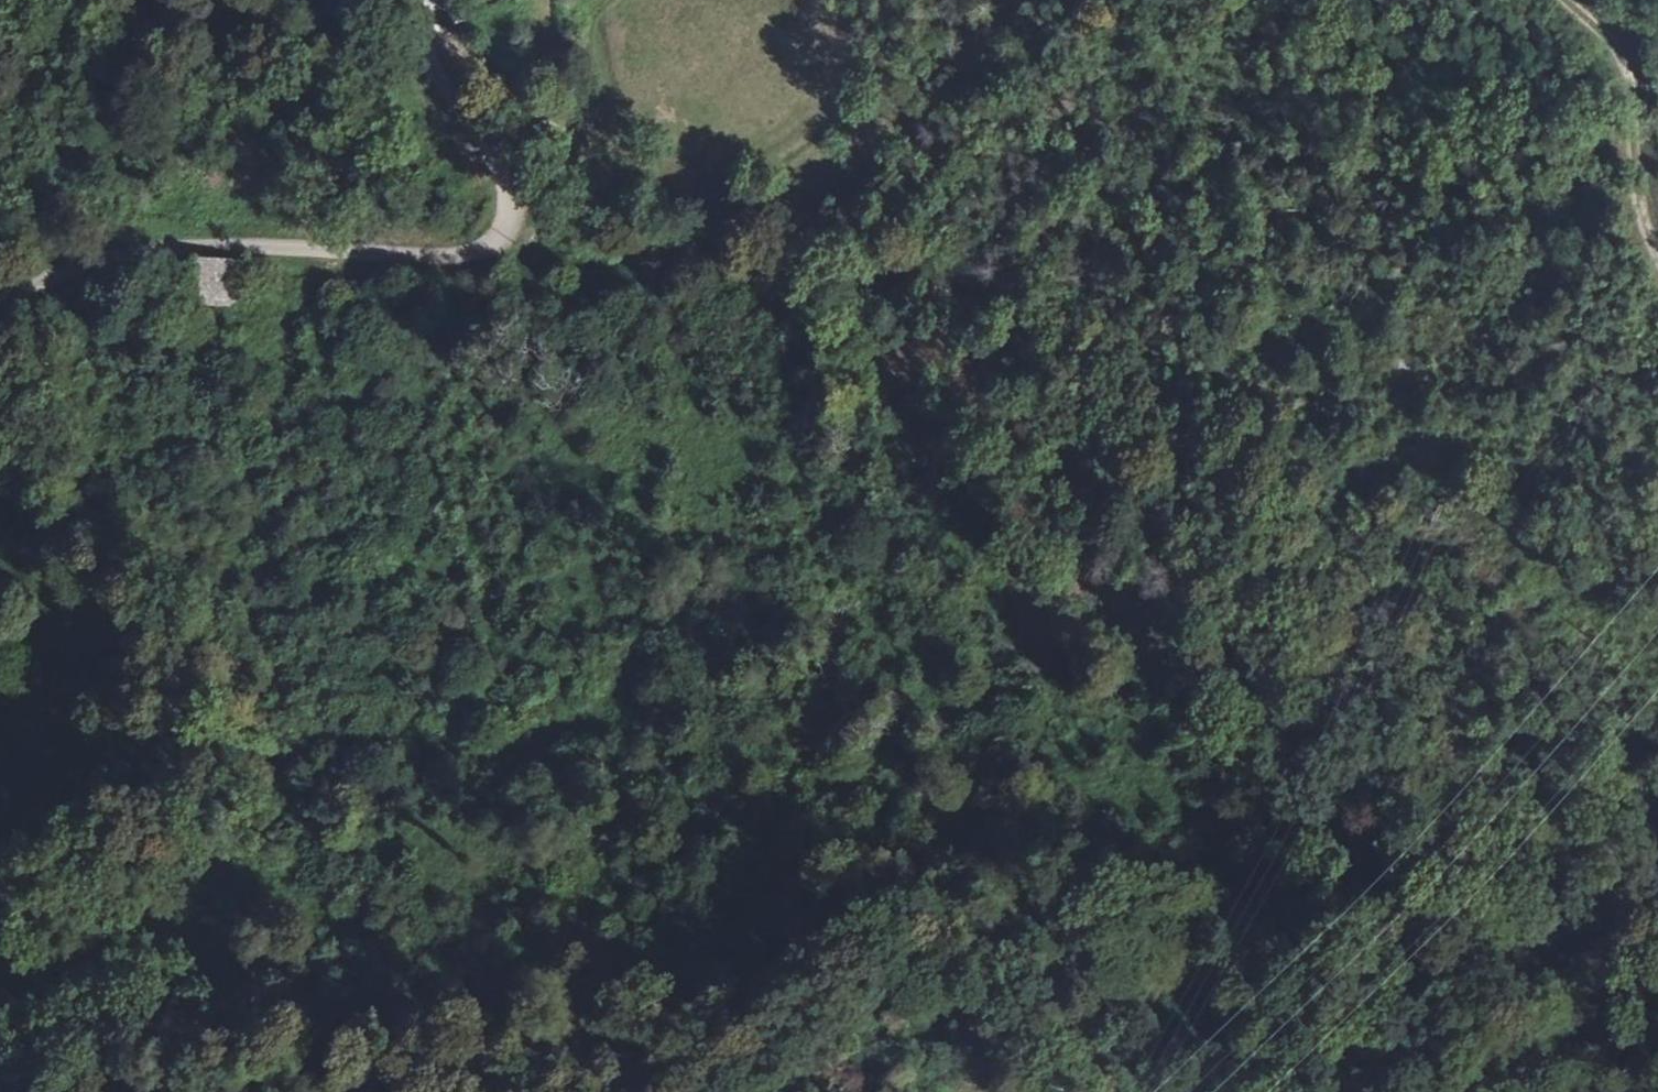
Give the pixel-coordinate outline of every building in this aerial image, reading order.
[(247,259),(187,261),(190,344),(247,343),(247,259)]
